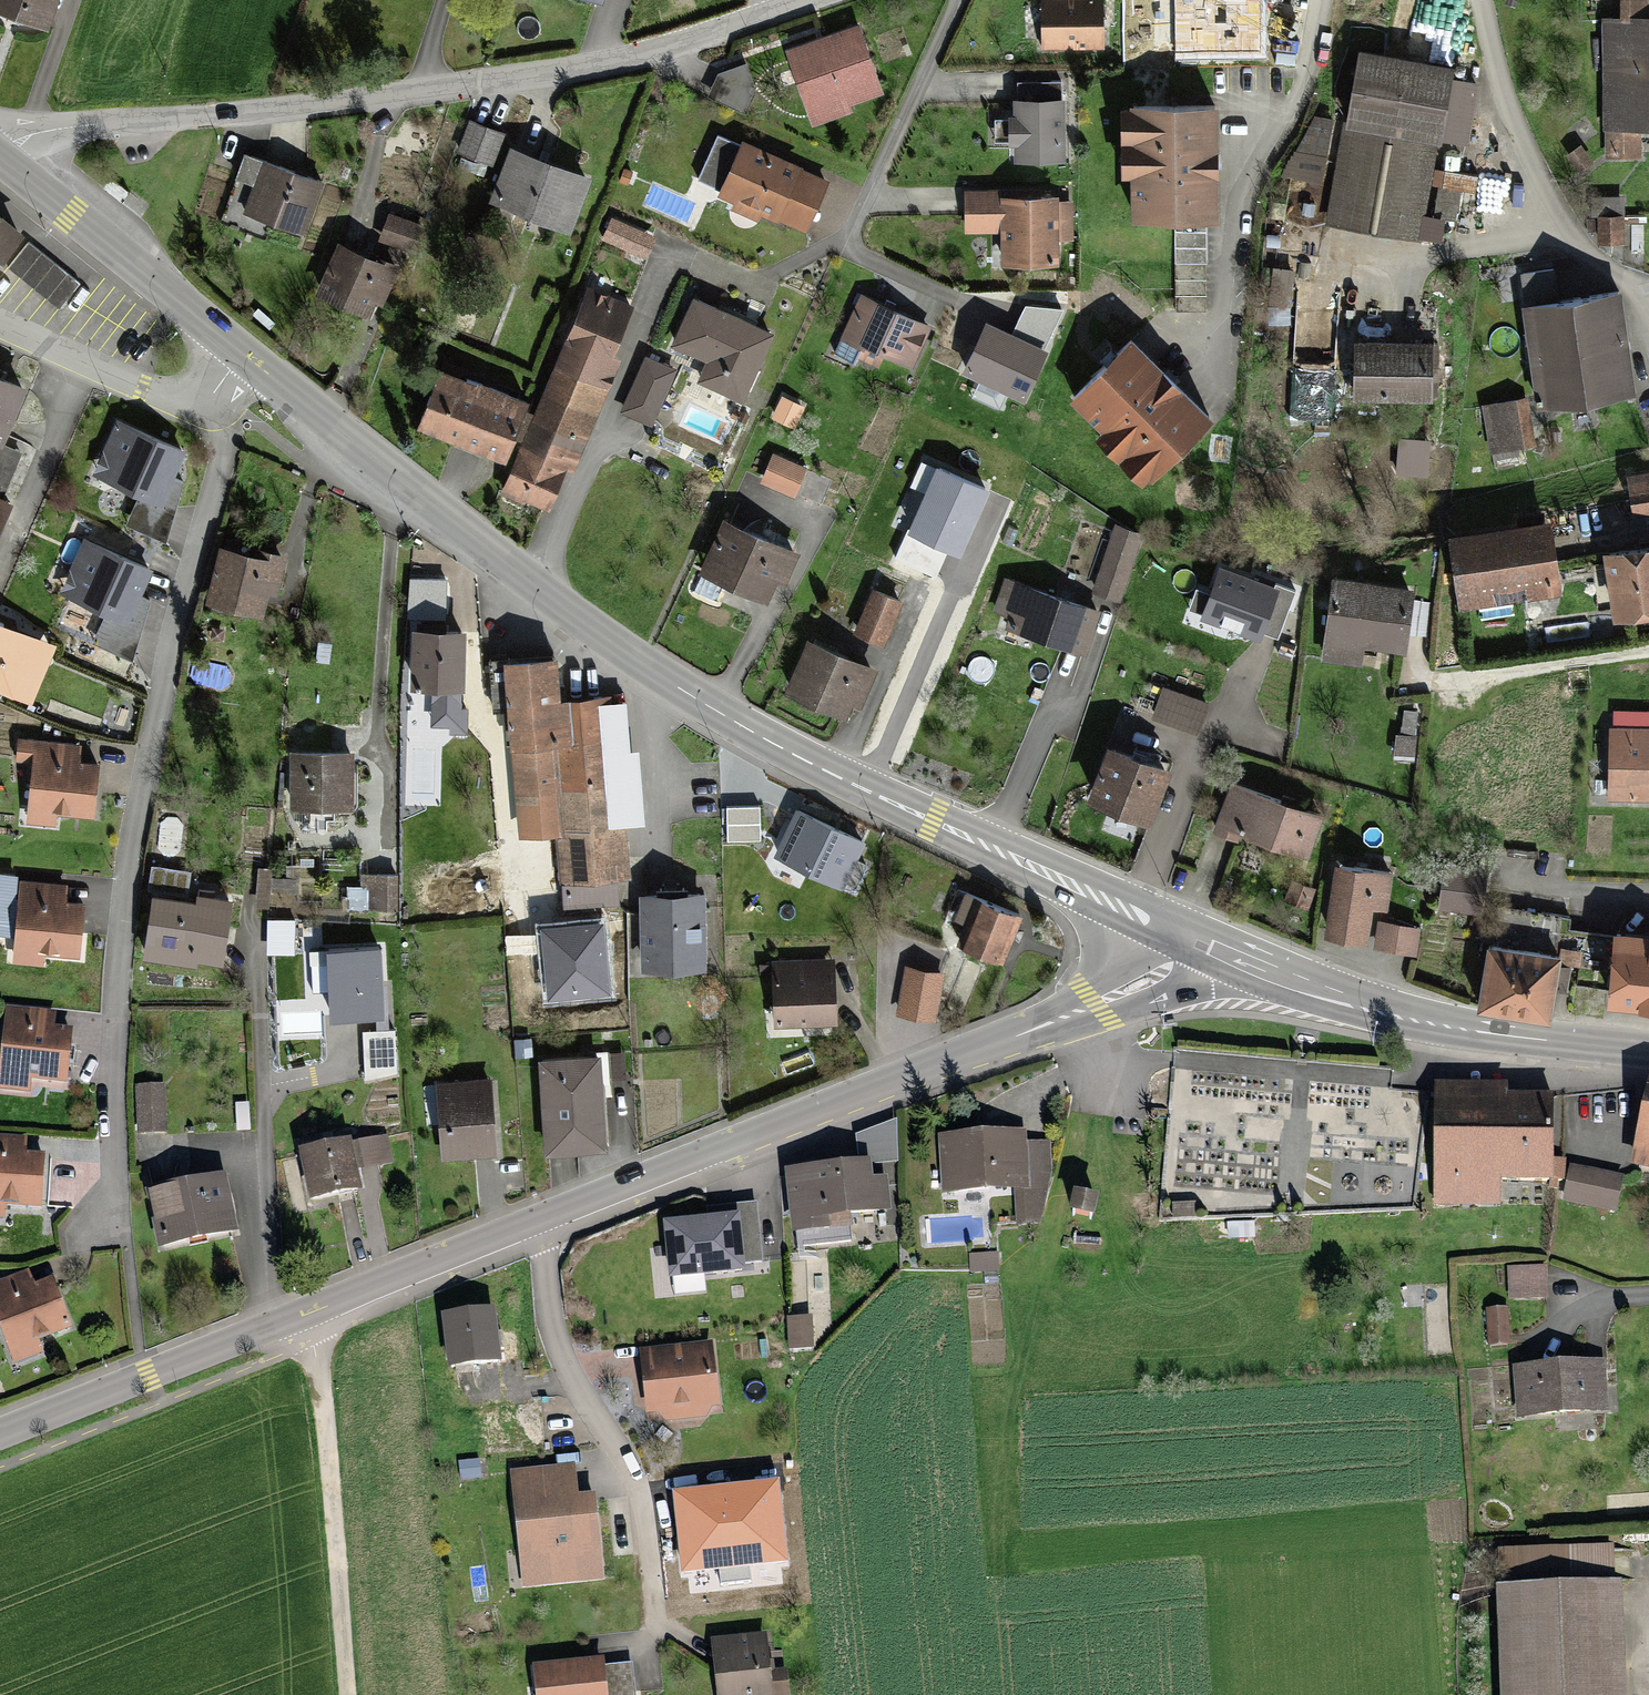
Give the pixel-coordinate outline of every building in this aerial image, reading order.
[(52,20),(58,0),(0,0),(0,4),(52,20)] [(1605,21),(1608,125),(1648,124),(1648,0),(1627,0),(1627,21),(1605,21)] [(1044,12),(1044,47),(1089,47),(1089,12),(1044,12)] [(831,114),(887,94),(865,33),(809,53),(831,114)] [(1364,47),(1325,221),(1412,240),(1450,66),(1364,47)] [(1071,154),(1071,96),(1016,96),(1016,154),(1071,154)] [(1213,209),(1212,114),(1130,116),(1132,210),(1213,209)] [(500,136),(466,123),(454,155),(489,168),(500,136)] [(585,178),(507,148),(487,200),(565,230),(585,178)] [(320,180),(249,156),(245,168),(258,172),(244,213),(302,232),(320,180)] [(808,200),(725,164),(707,204),(790,241),(808,200)] [(1059,199),(980,195),(977,258),(1057,262),(1059,199)] [(14,225),(0,214),(0,242),(14,225)] [(422,228),(391,218),(382,244),(414,254),(422,228)] [(30,242),(9,268),(64,311),(85,285),(30,242)] [(393,264),(337,243),(319,291),(375,312),(393,264)] [(1616,287),(1531,306),(1552,402),(1637,383),(1616,287)] [(928,316),(865,293),(851,332),(914,355),(928,316)] [(771,333),(691,298),(671,344),(710,360),(703,377),(744,394),(771,333)] [(565,329),(505,489),(546,505),(563,461),(579,467),(623,351),(612,347),(619,328),(584,315),(577,334),(565,329)] [(996,323),(976,364),(1026,387),(1046,346),(996,323)] [(1207,409),(1129,335),(1075,392),(1109,425),(1104,430),(1148,471),(1207,409)] [(1432,342),(1356,342),(1356,396),(1432,396),(1432,342)] [(520,398),(436,365),(415,418),(499,452),(520,398)] [(1,446),(24,392),(0,382),(0,445),(1,446)] [(1527,399),(1481,407),(1488,449),(1534,441),(1527,399)] [(95,476),(159,505),(182,454),(118,426),(95,476)] [(938,472),(910,534),(959,556),(987,494),(938,472)] [(1627,490),(1631,514),(1648,511),(1648,486),(1627,490)] [(10,507),(0,503),(0,532),(10,507)] [(797,549),(722,515),(699,565),(766,595),(773,580),(782,584),(797,549)] [(1551,521),(1451,535),(1461,602),(1561,587),(1551,521)] [(1112,522),(1089,582),(1118,593),(1141,534),(1112,522)] [(85,543),(62,594),(127,624),(150,573),(85,543)] [(1609,549),(1618,611),(1648,607),(1648,544),(1609,549)] [(255,561),(221,553),(208,604),(263,617),(268,594),(276,596),(285,560),(257,553),(255,561)] [(1276,591),(1220,571),(1203,620),(1259,641),(1262,632),(1277,637),(1293,594),(1277,588),(1276,591)] [(1414,587),(1333,579),(1325,661),(1360,665),(1362,642),(1408,647),(1414,587)] [(1099,613),(1006,582),(996,611),(1012,617),(1008,629),(1085,655),(1099,613)] [(874,594),(857,634),(883,645),(900,605),(874,594)] [(29,706),(55,648),(0,629),(0,694),(29,706)] [(465,636),(413,635),(412,691),(425,692),(425,708),(433,708),(433,726),(451,726),(451,733),(467,734),(467,711),(460,711),(460,693),(463,693),(465,636)] [(875,673),(809,645),(788,694),(846,719),(851,706),(859,709),(875,673)] [(555,652),(506,656),(520,833),(554,830),(560,898),(612,894),(611,875),(623,874),(609,694),(558,698),(555,652)] [(1164,691),(1154,718),(1196,733),(1206,706),(1164,691)] [(1611,731),(1610,800),(1648,800),(1648,732),(1611,731)] [(72,744),(28,742),(23,825),(54,827),(56,804),(88,806),(91,758),(71,757),(72,744)] [(1108,753),(1089,805),(1147,826),(1166,775),(1108,753)] [(353,757),(292,757),(292,809),(353,810),(353,757)] [(1321,813),(1231,782),(1216,824),(1306,855),(1321,813)] [(863,844),(797,813),(776,857),(842,888),(863,844)] [(1333,860),(1324,929),(1363,934),(1367,907),(1386,910),(1392,868),(1333,860)] [(178,875),(153,871),(140,953),(214,965),(224,899),(175,892),(178,875)] [(349,888),(349,909),(396,910),(396,878),(365,878),(365,888),(349,888)] [(57,882),(13,880),(8,963),(40,965),(41,942),(74,943),(76,896),(57,895),(57,882)] [(1313,885),(1290,882),(1287,902),(1310,906),(1313,885)] [(642,896),(641,965),(704,966),(705,897),(642,896)] [(982,907),(966,949),(1002,963),(1018,921),(982,907)] [(602,926),(542,932),(549,1001),(608,995),(602,926)] [(1614,929),(1610,1001),(1648,1003),(1648,931),(1614,929)] [(1558,952),(1489,943),(1481,1005),(1550,1014),(1558,952)] [(379,953),(328,956),(332,1023),(383,1020),(379,953)] [(834,960),(774,962),(777,1019),(837,1017),(834,960)] [(906,970),(899,1015),(934,1020),(941,975),(906,970)] [(1,1012),(0,1037),(0,1096),(28,1097),(29,1074),(62,1076),(65,1029),(45,1027),(46,1015),(1,1012)] [(393,1033),(365,1035),(367,1079),(395,1072),(393,1033)] [(542,1056),(544,1143),(605,1142),(603,1055),(542,1056)] [(437,1085),(441,1155),(496,1152),(492,1082),(437,1085)] [(164,1135),(162,1087),(133,1088),(135,1136),(164,1135)] [(1638,1158),(1648,1160),(1648,1096),(1638,1158)] [(1551,1100),(1438,1097),(1435,1199),(1494,1201),(1494,1181),(1549,1182),(1551,1100)] [(1028,1131),(939,1136),(941,1192),(1020,1188),(1014,1220),(1039,1225),(1049,1170),(1030,1166),(1028,1131)] [(347,1142),(296,1152),(306,1198),(357,1188),(347,1142)] [(0,1143),(0,1226),(3,1226),(3,1203),(36,1203),(36,1155),(16,1155),(16,1143),(0,1143)] [(867,1162),(784,1169),(789,1235),(848,1230),(847,1213),(885,1210),(883,1181),(869,1182),(867,1162)] [(1622,1182),(1568,1169),(1560,1198),(1615,1211),(1622,1182)] [(224,1180),(142,1194),(152,1250),(234,1236),(224,1180)] [(665,1220),(671,1273),(744,1266),(738,1212),(665,1220)] [(1544,1269),(1507,1270),(1508,1300),(1545,1299),(1544,1269)] [(0,1284),(0,1339),(11,1369),(40,1359),(32,1337),(63,1326),(47,1281),(29,1288),(24,1276),(0,1284)] [(1503,1311),(1485,1312),(1486,1346),(1505,1345),(1503,1311)] [(495,1312),(444,1316),(448,1365),(498,1361),(495,1312)] [(710,1347),(640,1351),(644,1417),(714,1413),(710,1347)] [(1603,1366),(1512,1369),(1514,1418),(1605,1414),(1603,1366)] [(573,1464),(513,1471),(525,1584),(602,1575),(593,1492),(576,1494),(573,1464)] [(777,1480),(675,1491),(684,1569),(786,1558),(777,1480)] [(1495,1550),(1503,1694),(1622,1694),(1614,1544),(1495,1550)] [(714,1641),(716,1694),(783,1694),(782,1671),(770,1671),(769,1639),(714,1641)] [(536,1664),(539,1694),(607,1694),(602,1657),(536,1664)]
